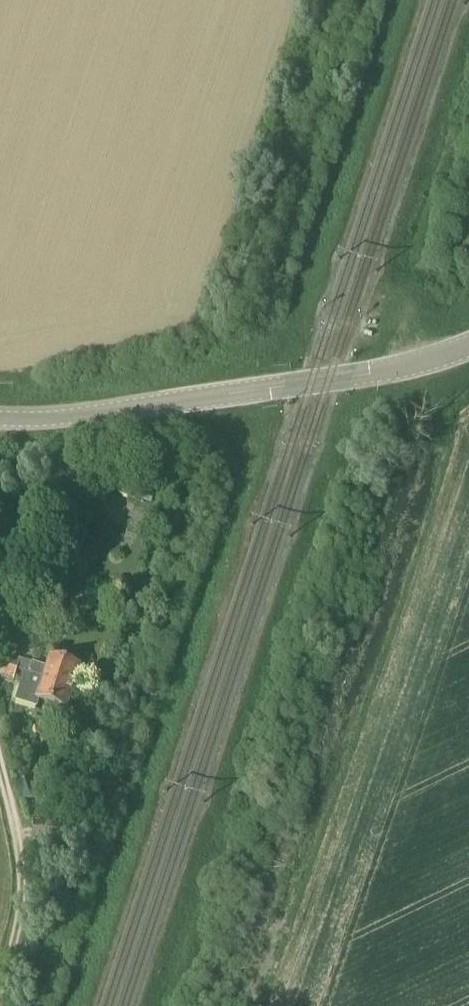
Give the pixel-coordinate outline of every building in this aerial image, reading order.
[(131,498),(133,491),(122,487),(119,494),(131,498)] [(74,689),(80,668),(51,658),(47,669),(33,664),(32,665),(0,655),(0,665),(4,667),(17,671),(25,673),(74,689)] [(74,689),(25,673),(16,702),(37,709),(39,701),(66,710),(74,689)]
